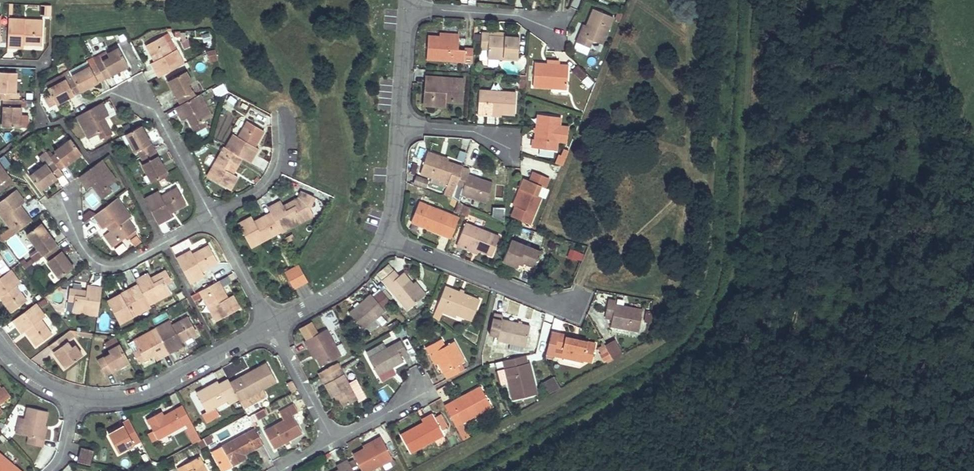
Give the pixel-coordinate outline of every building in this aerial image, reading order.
[(40,4),(40,16),(51,16),(51,4),(40,4)] [(613,17),(593,8),(586,25),(582,36),(579,35),(576,42),(588,47),(592,40),(601,44),(613,17)] [(24,19),(8,18),(6,47),(23,47),(24,44),(42,44),(43,25),(24,24),(24,19)] [(242,30),(252,42),(257,37),(247,25),(242,30)] [(488,33),(481,33),(480,49),(487,50),(487,59),(516,60),(518,35),(504,34),(503,36),(488,35),(488,33)] [(273,34),(263,45),(273,54),(283,43),(273,34)] [(440,36),(427,35),(426,59),(471,62),(472,49),(464,48),(464,50),(458,50),(458,41),(445,40),(446,37),(440,36)] [(162,36),(146,45),(155,61),(151,63),(159,77),(184,63),(176,50),(172,52),(162,36)] [(346,55),(353,56),(355,40),(348,39),(346,55)] [(109,57),(96,63),(97,65),(104,79),(128,66),(118,48),(107,53),(109,57)] [(214,49),(207,52),(211,61),(218,58),(214,49)] [(546,64),(534,63),(533,87),(566,89),(568,65),(558,65),(558,67),(547,66),(546,64)] [(571,71),(580,80),(586,74),(578,64),(571,71)] [(89,67),(72,76),(73,78),(80,92),(104,79),(97,65),(91,69),(89,67)] [(0,71),(0,99),(3,99),(12,99),(12,92),(16,92),(16,73),(0,71)] [(185,71),(168,81),(181,104),(195,97),(188,84),(191,82),(185,71)] [(586,88),(594,82),(588,75),(580,80),(586,88)] [(446,78),(426,76),(424,102),(433,103),(434,100),(444,100),(461,102),(462,79),(453,78),(453,80),(446,80),(446,78)] [(66,80),(48,89),(56,104),(80,92),(73,78),(67,82),(66,80)] [(224,82),(213,86),(216,96),(227,92),(224,82)] [(515,93),(479,90),(477,115),(485,115),(485,112),(498,113),(514,114),(515,93)] [(181,104),(175,107),(182,119),(187,117),(195,132),(206,127),(202,121),(212,116),(200,94),(195,97),(181,104)] [(18,106),(18,100),(12,99),(3,99),(3,125),(20,127),(28,127),(29,115),(21,114),(21,106),(18,106)] [(101,102),(77,116),(92,145),(102,140),(101,139),(111,133),(103,118),(108,115),(101,102)] [(560,117),(538,115),(534,148),(555,151),(560,117)] [(263,131),(247,121),(238,136),(233,134),(225,147),(242,157),(250,162),(257,148),(251,145),(253,141),(256,143),(263,131)] [(141,126),(125,134),(135,152),(137,151),(140,156),(154,149),(141,126)] [(56,153),(51,158),(59,169),(81,153),(70,139),(54,151),(56,153)] [(225,147),(224,147),(207,176),(230,190),(237,177),(230,172),(231,169),(234,170),(242,157),(225,147)] [(562,165),(568,149),(561,147),(555,162),(562,165)] [(154,149),(140,156),(144,162),(142,164),(152,182),(167,174),(154,149)] [(441,157),(427,152),(420,173),(431,177),(431,176),(448,182),(446,186),(454,189),(454,188),(460,169),(454,167),(455,164),(448,162),(441,159),(441,157)] [(46,164),(29,176),(40,190),(62,174),(59,169),(51,158),(45,162),(46,164)] [(101,160),(78,177),(88,189),(92,185),(102,199),(111,192),(108,187),(116,180),(101,160)] [(1,191),(14,182),(0,164),(0,189),(1,191)] [(469,171),(461,168),(460,169),(454,188),(461,191),(460,194),(485,203),(492,183),(478,178),(468,175),(469,171)] [(548,178),(533,172),(530,181),(523,179),(519,189),(522,190),(516,208),(533,215),(540,197),(537,196),(540,186),(544,187),(548,178)] [(448,182),(431,176),(431,177),(430,180),(446,186),(448,182)] [(158,191),(144,199),(158,225),(173,217),(169,210),(172,208),(174,211),(186,204),(177,187),(161,196),(158,191)] [(0,201),(0,214),(14,233),(31,220),(20,205),(25,202),(16,190),(0,201)] [(280,201),(268,208),(270,212),(281,231),(281,232),(312,215),(308,210),(314,197),(301,191),(298,198),(283,206),(280,201)] [(94,214),(93,215),(104,229),(108,225),(120,242),(136,230),(128,219),(131,217),(117,198),(94,214)] [(458,218),(419,202),(411,221),(451,238),(458,218)] [(492,215),(503,218),(506,207),(494,205),(492,215)] [(83,215),(84,222),(93,215),(94,214),(90,210),(83,215)] [(251,216),(238,224),(251,247),(281,231),(270,212),(255,221),(251,216)] [(498,236),(465,223),(456,245),(465,249),(467,246),(479,251),(491,256),(498,236)] [(40,224),(27,234),(37,249),(32,252),(38,260),(44,255),(57,246),(40,224)] [(119,252),(141,242),(138,235),(116,245),(119,252)] [(447,245),(450,238),(442,235),(439,242),(447,245)] [(540,252),(511,240),(502,261),(517,267),(519,260),(534,267),(540,252)] [(57,246),(44,255),(49,260),(47,262),(59,277),(73,267),(57,246)] [(190,251),(176,258),(190,283),(204,275),(201,270),(217,262),(209,246),(192,254),(190,251)] [(479,251),(467,246),(465,249),(477,254),(479,251)] [(534,267),(519,260),(517,267),(532,273),(534,267)] [(299,265),(285,273),(294,289),(308,281),(299,265)] [(377,274),(382,280),(393,271),(388,265),(377,274)] [(0,297),(11,312),(26,300),(15,286),(20,283),(10,270),(2,276),(0,278),(0,297)] [(148,273),(136,280),(138,284),(149,304),(171,293),(166,283),(172,280),(166,270),(153,277),(154,279),(152,281),(148,273)] [(393,271),(382,280),(408,309),(423,296),(412,284),(403,273),(398,277),(393,271)] [(223,285),(230,282),(227,275),(219,278),(223,285)] [(195,293),(191,296),(194,301),(203,297),(216,321),(240,309),(232,295),(226,298),(218,281),(195,293)] [(425,294),(414,282),(412,284),(423,296),(425,294)] [(121,294),(108,301),(120,323),(150,306),(149,304),(138,284),(125,291),(127,295),(123,297),(121,294)] [(87,291),(70,289),(68,300),(74,301),(72,311),(98,315),(102,287),(87,285),(87,291)] [(479,301),(445,286),(437,306),(443,309),(454,314),(471,320),(479,301)] [(380,287),(374,292),(385,308),(391,303),(380,287)] [(370,294),(349,313),(363,329),(384,310),(370,294)] [(615,302),(608,300),(605,315),(612,316),(610,326),(638,331),(641,310),(614,305),(615,302)] [(35,303),(13,320),(22,334),(25,331),(36,346),(51,334),(41,320),(45,316),(35,303)] [(454,314),(443,309),(437,306),(435,309),(442,312),(454,316),(454,314)] [(328,328),(340,321),(332,309),(321,315),(328,328)] [(435,309),(433,316),(439,319),(442,312),(435,309)] [(643,311),(641,319),(649,321),(651,313),(643,311)] [(502,315),(493,314),(488,334),(497,337),(496,340),(524,347),(530,326),(501,319),(502,315)] [(169,321),(155,328),(169,353),(183,346),(181,342),(197,333),(188,317),(172,326),(169,321)] [(155,328),(133,340),(138,350),(133,352),(138,363),(153,355),(156,360),(169,353),(155,328)] [(70,330),(63,336),(67,341),(80,332),(70,330)] [(325,330),(304,341),(308,349),(310,347),(316,358),(321,366),(340,356),(325,330)] [(578,340),(557,335),(550,334),(544,357),(552,359),(553,356),(560,357),(583,362),(584,360),(591,362),(595,344),(578,340)] [(63,336),(49,345),(65,368),(82,356),(74,346),(71,347),(67,341),(63,336)] [(115,337),(104,343),(108,350),(119,344),(115,337)] [(440,339),(426,348),(430,354),(432,353),(438,363),(443,373),(464,361),(453,341),(444,346),(440,339)] [(616,339),(597,346),(604,362),(622,355),(616,339)] [(138,350),(133,340),(128,343),(133,352),(138,350)] [(400,340),(367,357),(378,376),(392,368),(403,361),(400,356),(407,353),(400,340)] [(110,354),(97,361),(105,375),(129,362),(119,344),(108,350),(110,354)] [(310,347),(308,349),(314,359),(316,358),(310,347)] [(432,353),(430,354),(434,365),(438,363),(432,353)] [(525,356),(502,361),(504,369),(507,368),(511,382),(508,383),(512,400),(537,394),(529,362),(527,363),(525,356)] [(339,367),(321,377),(331,398),(337,395),(343,407),(357,400),(339,367)] [(392,368),(378,376),(381,382),(396,375),(392,368)] [(250,372),(230,382),(232,386),(251,374),(250,372)] [(548,393),(559,388),(554,375),(542,380),(548,393)] [(217,382),(196,393),(205,411),(227,400),(229,404),(238,398),(232,386),(230,382),(228,379),(218,384),(217,382)] [(2,387),(0,389),(7,399),(10,397),(2,387)] [(451,402),(444,406),(455,426),(490,407),(480,387),(463,396),(464,398),(452,404),(451,402)] [(463,396),(451,402),(452,404),(464,398),(463,396)] [(283,420),(264,430),(274,448),(302,433),(292,415),(297,413),(293,404),(279,412),(283,420)] [(156,414),(147,419),(157,439),(190,421),(182,406),(163,416),(158,418),(156,414)] [(47,412),(28,407),(25,418),(19,417),(15,433),(28,437),(27,444),(42,447),(44,439),(42,438),(44,426),(47,412)] [(264,409),(255,414),(257,419),(266,414),(264,409)] [(427,421),(400,435),(410,453),(443,435),(441,431),(447,428),(439,414),(434,417),(432,414),(425,418),(427,421)] [(117,429),(108,434),(118,452),(140,441),(129,420),(122,423),(123,426),(117,429)] [(461,439),(468,436),(463,423),(456,425),(461,439)] [(255,428),(221,446),(231,466),(246,459),(244,455),(263,444),(255,428)] [(353,454),(362,470),(368,470),(392,459),(380,436),(373,441),(375,444),(366,449),(365,448),(353,454)] [(373,441),(364,446),(365,448),(366,449),(375,444),(373,441)] [(93,450),(82,448),(79,462),(89,464),(93,450)] [(0,455),(0,470),(20,470),(0,455)] [(337,470),(353,470),(347,459),(336,465),(339,470),(337,470)]
